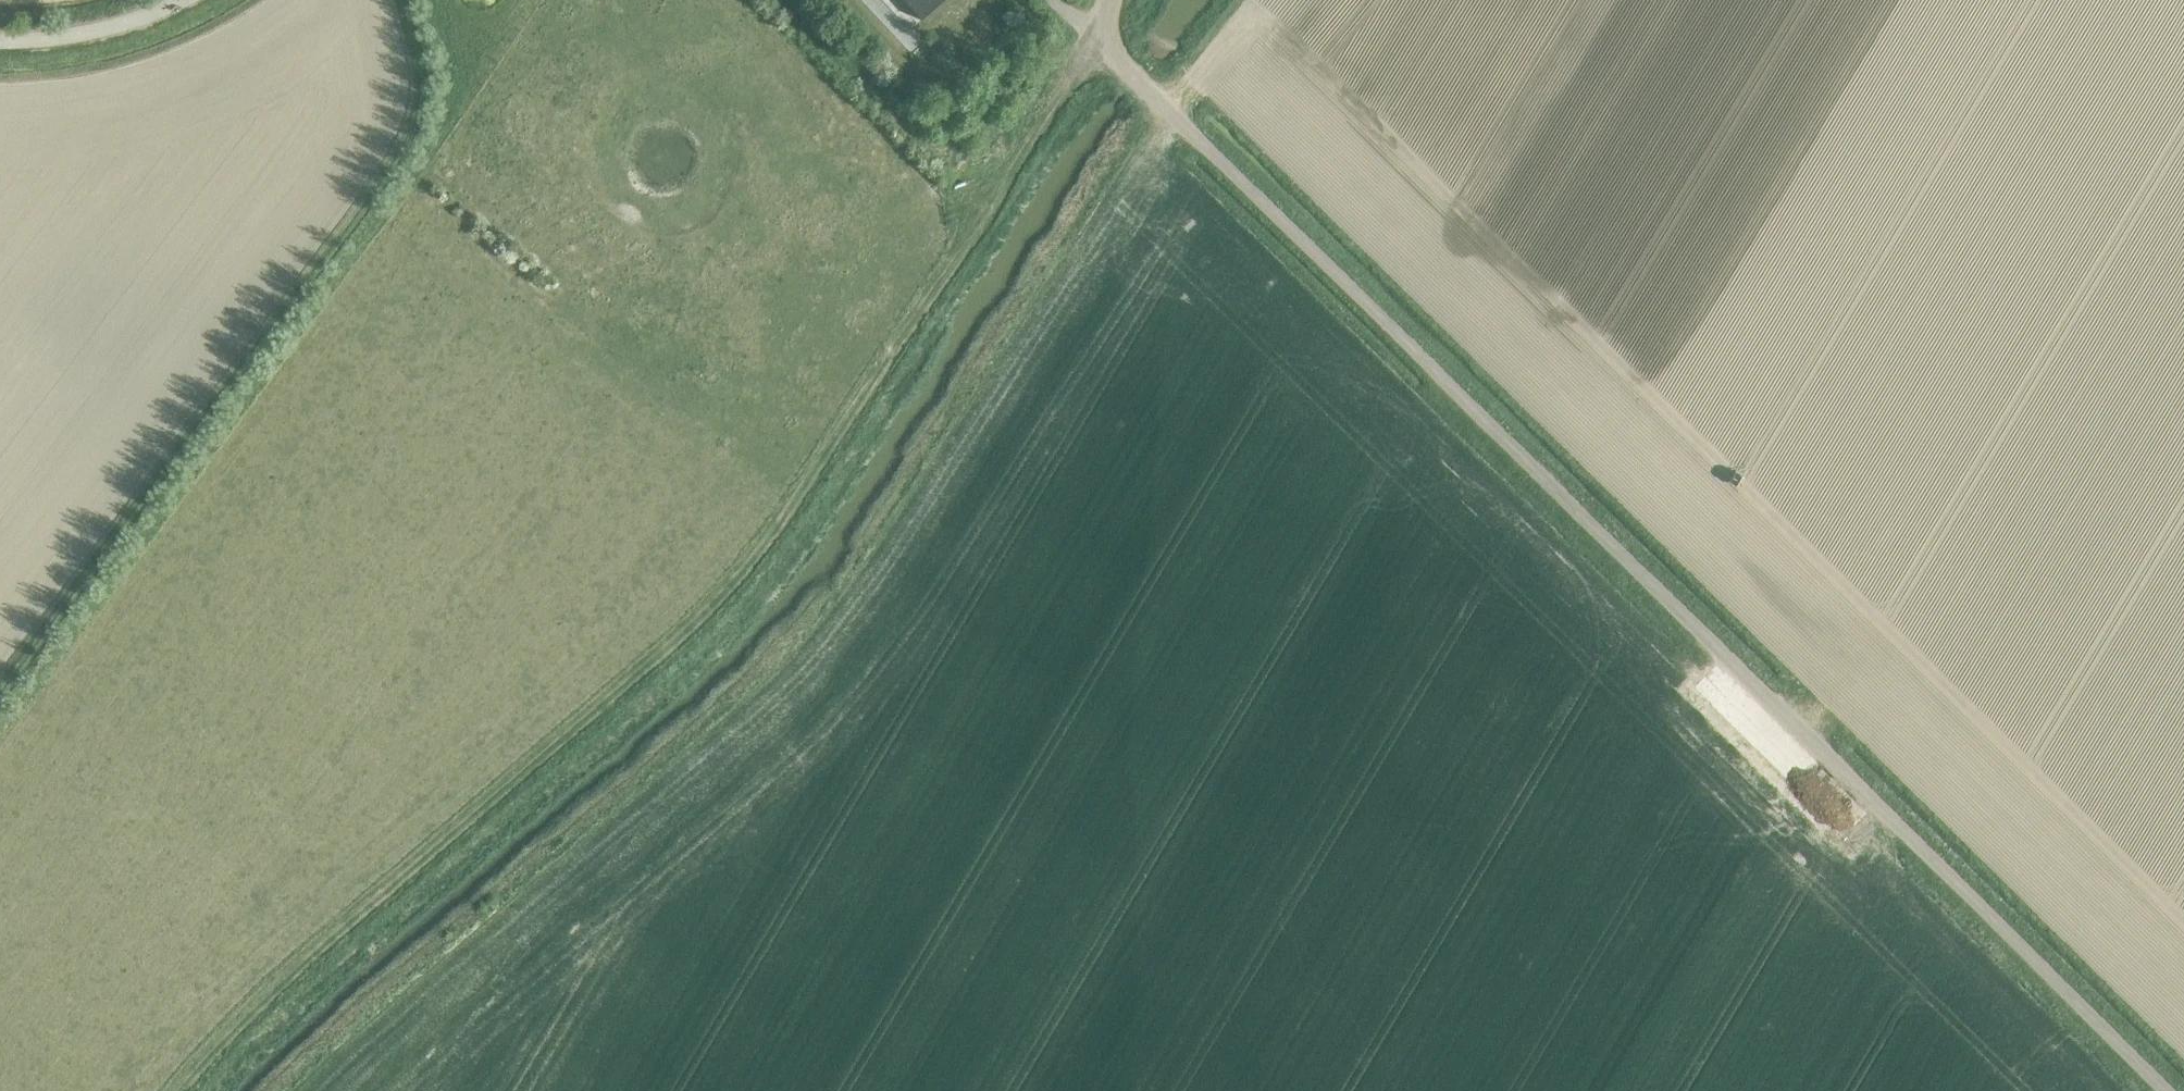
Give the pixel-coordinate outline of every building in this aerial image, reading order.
[(921,21),(944,0),(902,0),(921,21)]
